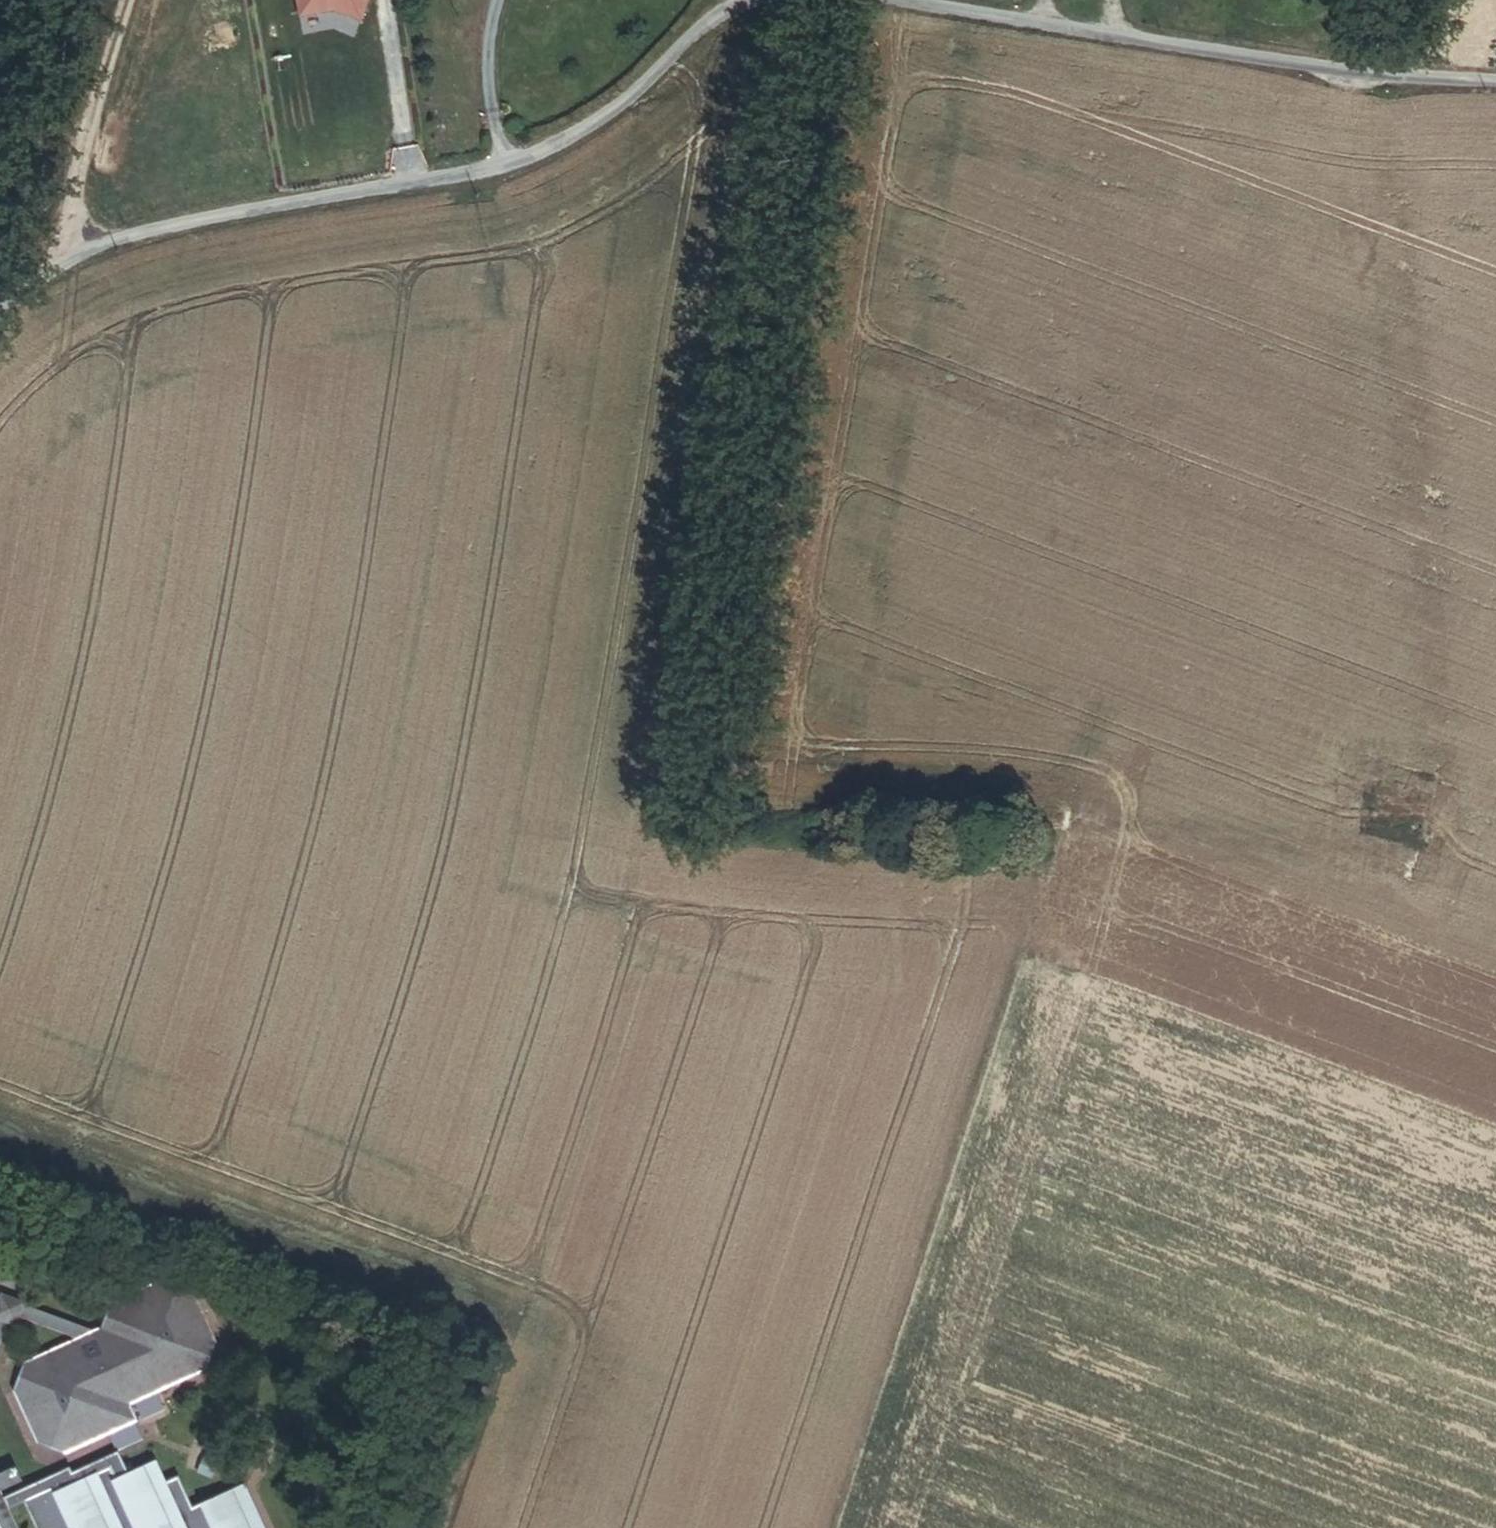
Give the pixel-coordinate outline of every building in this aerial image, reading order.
[(10,1324),(21,1328),(24,1319),(76,1338),(77,1342),(28,1364),(18,1392),(42,1444),(69,1454),(140,1422),(132,1405),(208,1371),(218,1343),(195,1291),(168,1281),(114,1305),(106,1329),(99,1332),(29,1306),(29,1303),(4,1294),(0,1305),(0,1353),(10,1324)] [(11,1509),(27,1501),(39,1527),(267,1527),(247,1484),(196,1507),(182,1476),(168,1482),(158,1461),(132,1473),(122,1451),(75,1472),(73,1467),(6,1498),(11,1509)] [(7,1527),(20,1527),(11,1509),(6,1498),(0,1483),(0,1512),(7,1527)]
